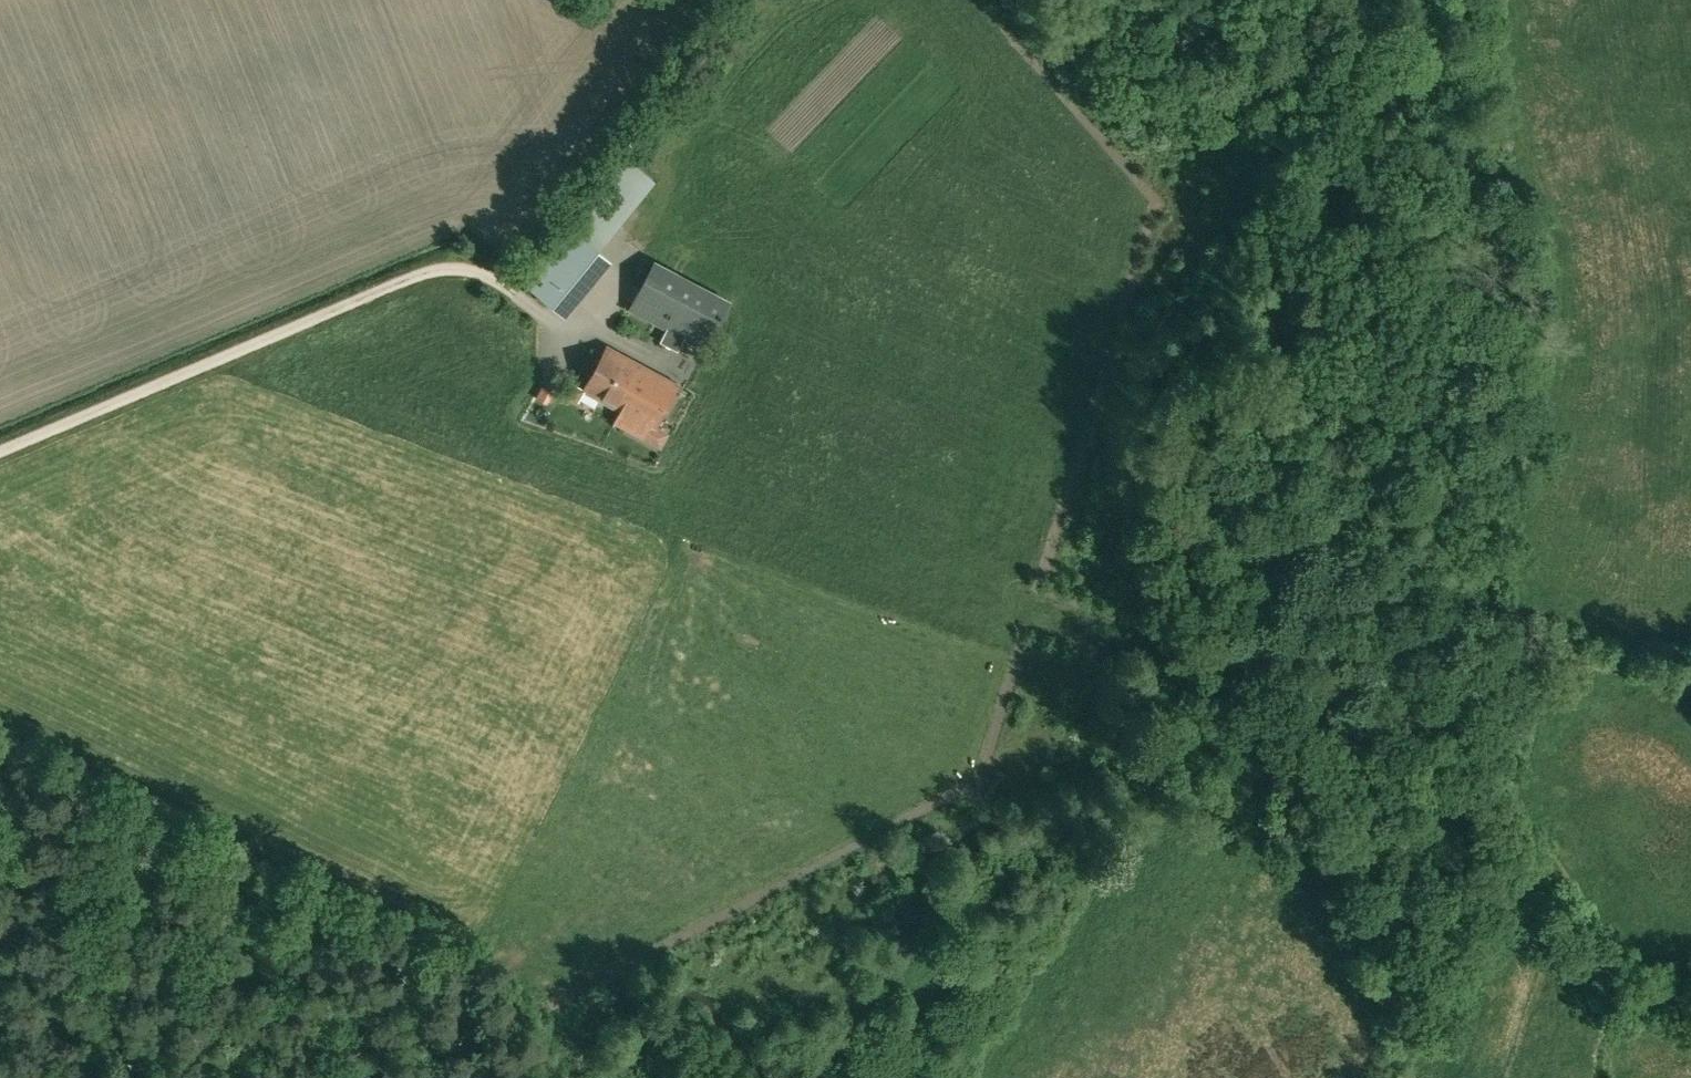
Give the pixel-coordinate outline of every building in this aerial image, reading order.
[(553,307),(632,210),(604,187),(526,284),(553,307)] [(664,342),(677,349),(683,337),(704,349),(730,301),(656,262),(630,310),(670,331),(664,342)] [(679,385),(661,376),(608,347),(584,390),(655,429),(679,385)] [(538,398),(546,403),(552,392),(544,388),(538,398)]
